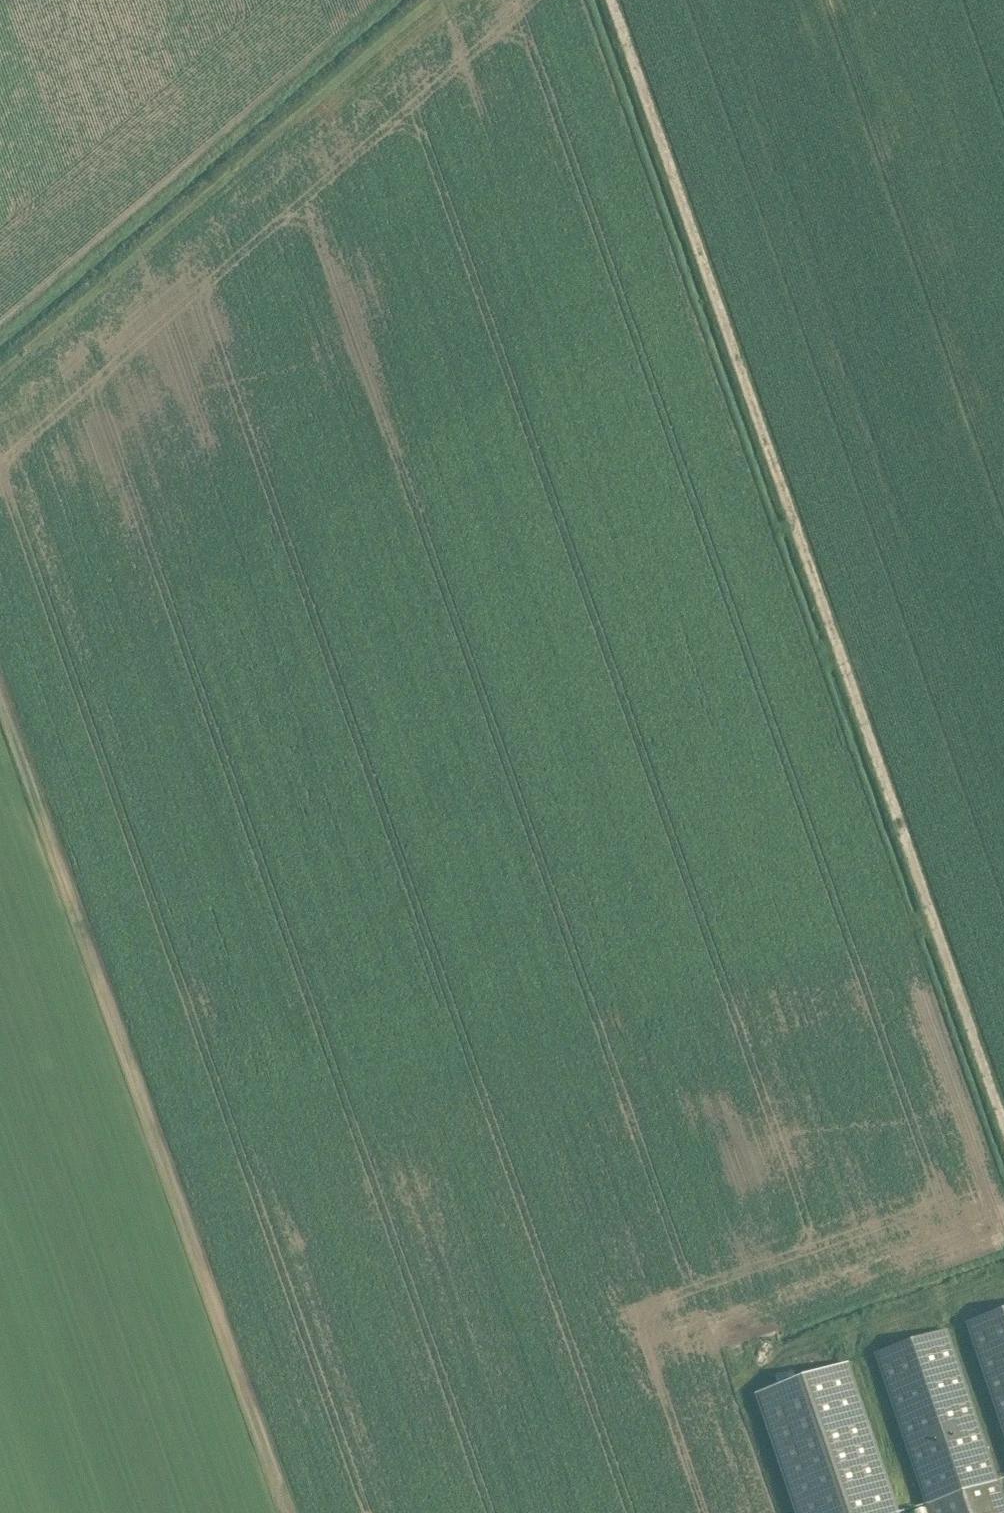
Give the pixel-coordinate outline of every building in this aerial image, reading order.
[(966,1324),(1003,1437),(1003,1311),(966,1324)] [(948,1330),(875,1355),(928,1512),(1003,1512),(1003,1495),(948,1330)] [(848,1365),(757,1395),(796,1512),(897,1512),(848,1365)]
